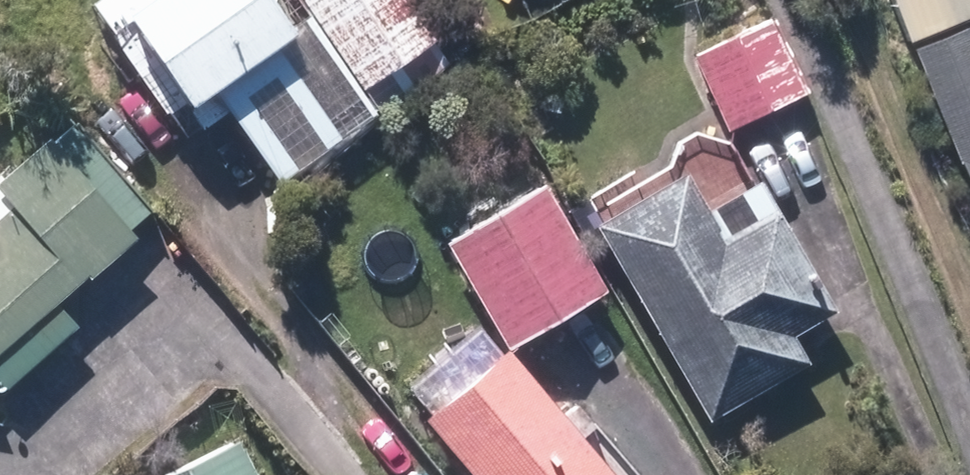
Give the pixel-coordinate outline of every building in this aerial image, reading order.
[(359,94),(466,17),(453,0),(85,0),(83,2),(107,36),(123,24),(185,110),(211,91),(276,181),(372,112),(359,94)] [(969,202),(969,0),(891,0),(969,202)] [(773,19),(692,55),(725,129),(805,94),(773,19)] [(1,391),(74,326),(52,302),(152,214),(70,122),(49,141),(44,135),(0,174),(0,390),(1,391)] [(803,341),(842,317),(760,179),(727,199),(700,154),(585,223),(707,426),(815,361),(803,341)] [(550,186),(446,243),(504,349),(607,292),(550,186)] [(502,351),(421,425),(466,474),(614,474),(502,351)] [(240,438),(165,474),(257,474),(240,438)]
